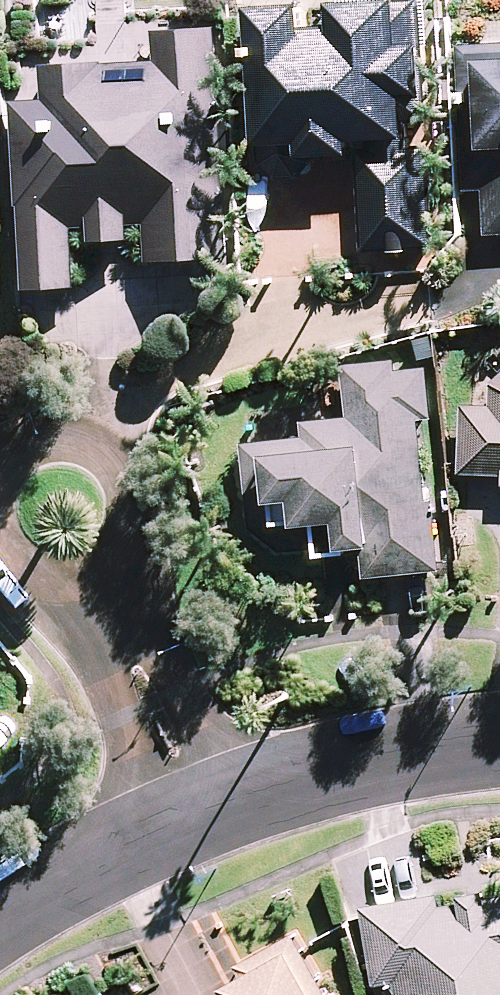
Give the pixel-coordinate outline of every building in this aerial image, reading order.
[(365,262),(444,258),(438,153),(407,155),(405,112),(425,111),(422,57),(402,58),(400,15),(329,19),(331,48),(302,49),(301,20),(247,23),(254,161),(296,159),(297,172),(350,170),(350,156),(360,156),(365,262)] [(13,112),(26,297),(80,294),(76,235),(91,234),(93,253),(134,250),(133,231),(150,230),(153,272),(236,266),(220,36),(157,41),(159,68),(46,76),(48,109),(13,112)] [(461,55),(469,201),(487,200),(490,246),(499,245),(499,53),(461,55)] [(369,586),(446,579),(439,510),(433,511),(425,429),(439,428),(433,377),(402,380),(401,368),(348,373),(353,426),(307,431),(309,446),(247,452),(256,538),(285,562),(317,559),(318,569),(350,565),(349,562),(367,560),(369,586)] [(494,394),(493,414),(469,413),(466,482),(499,483),(499,389),(494,394)] [(399,994),(499,994),(499,906),(443,916),(441,904),(367,917),(381,994),(398,991),(399,994)] [(298,942),(242,974),(249,987),(235,994),(328,994),(298,942)]
